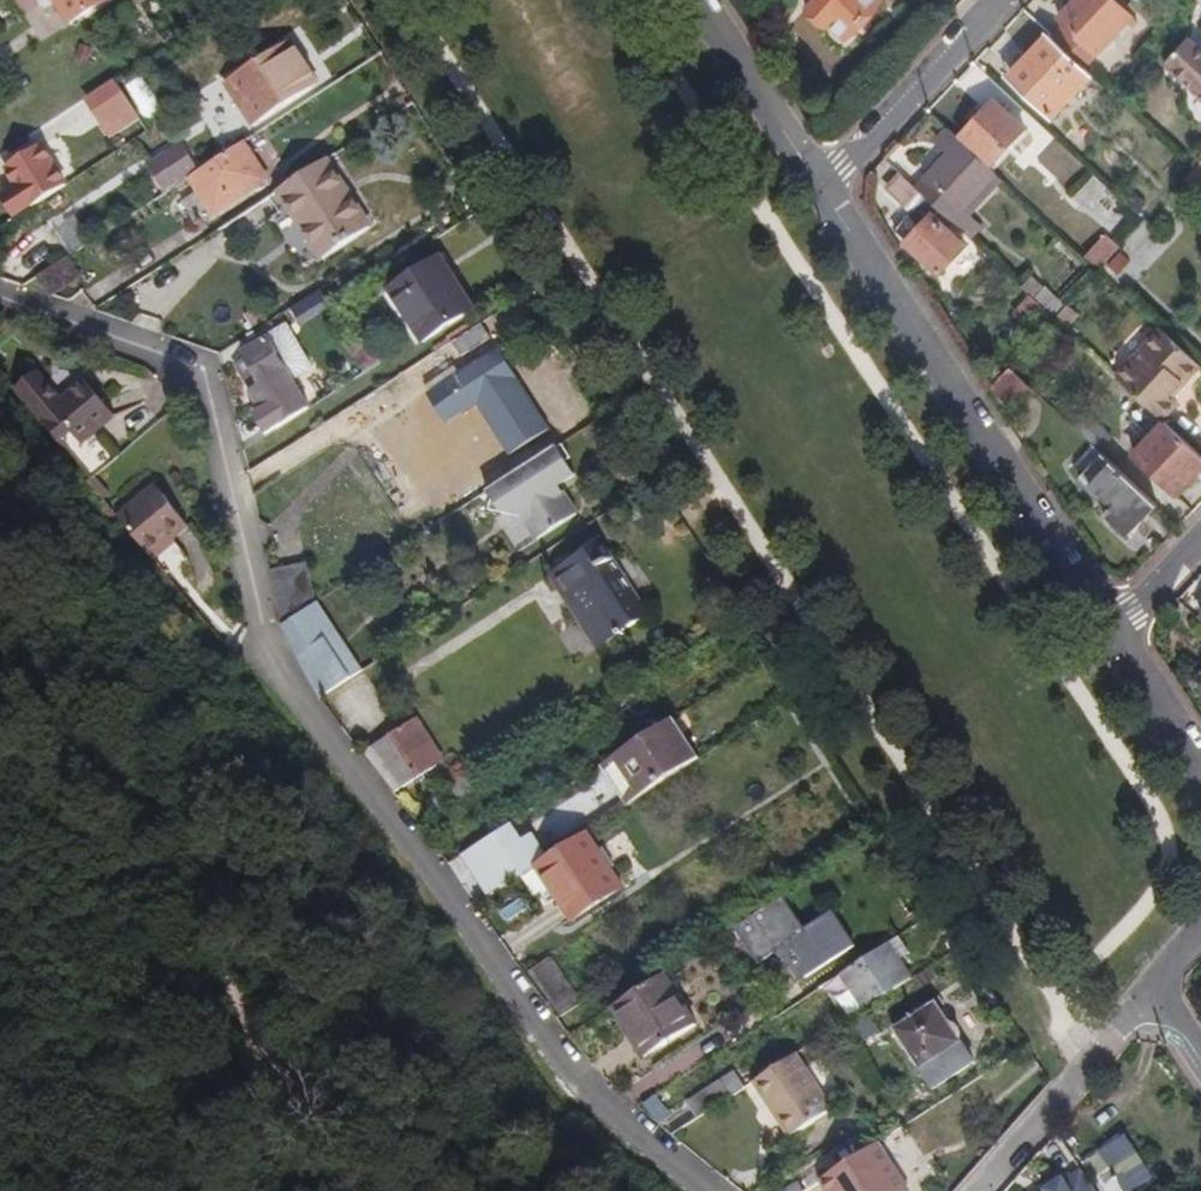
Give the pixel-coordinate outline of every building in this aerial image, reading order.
[(880,3),(877,0),(818,0),(807,12),(826,30),(830,26),(845,41),(880,3)] [(1124,23),(1130,29),(1135,23),(1111,0),(1075,0),(1056,21),(1062,26),(1050,39),(1081,68),(1124,23)] [(1049,119),(1090,76),(1081,68),(1050,39),(1047,36),(1026,57),(1020,52),(1007,66),(1013,71),(1006,78),(1049,119)] [(1186,40),(1163,64),(1200,100),(1200,53),(1186,40)] [(89,61),(93,48),(79,44),(75,57),(89,61)] [(249,125),(309,85),(281,44),(221,83),(249,125)] [(141,117),(133,104),(118,81),(92,97),(88,100),(112,137),(141,117)] [(990,166),(1024,130),(994,101),(959,138),(990,166)] [(966,215),(1000,180),(946,130),(934,143),(946,154),(913,189),(935,209),(968,240),(979,228),(966,215)] [(257,182),(252,176),(262,169),(244,141),(190,175),(201,192),(186,202),(198,220),(257,182)] [(191,170),(175,146),(146,166),(162,190),(191,170)] [(66,184),(42,149),(11,169),(22,185),(6,196),(19,215),(66,184)] [(372,226),(328,159),(280,190),(324,257),(372,226)] [(962,248),(929,216),(935,209),(913,189),(899,175),(886,190),(912,214),(895,232),(906,242),(904,244),(937,275),(962,248)] [(1105,229),(1123,209),(1090,178),(1072,198),(1105,229)] [(93,239),(75,214),(52,231),(68,255),(93,239)] [(1120,243),(1141,268),(1160,252),(1140,227),(1120,243)] [(1106,236),(1084,259),(1097,271),(1118,248),(1106,236)] [(81,276),(67,255),(37,274),(51,295),(81,276)] [(478,307),(444,256),(395,289),(428,340),(478,307)] [(1113,275),(1124,262),(1117,256),(1106,268),(1113,275)] [(322,290),(292,306),(300,322),(331,306),(322,290)] [(1039,333),(1052,319),(1042,309),(1034,302),(1031,299),(1014,316),(1036,337),(1039,333)] [(1052,319),(1060,311),(1049,301),(1042,309),(1052,319)] [(252,323),(267,313),(262,304),(246,314),(248,318),(251,323),(252,323)] [(237,332),(252,323),(251,323),(248,318),(234,326),(237,332)] [(291,376),(308,364),(283,327),(245,352),(246,375),(267,407),(274,403),(285,419),(309,402),(291,376)] [(1183,386),(1200,368),(1160,331),(1116,379),(1162,422),(1176,407),(1167,399),(1181,385),(1183,386)] [(1012,417),(1034,393),(1007,368),(986,390),(1012,417)] [(22,396),(40,381),(36,376),(18,391),(22,396)] [(116,418),(87,383),(60,405),(40,381),(22,396),(62,444),(80,429),(90,440),(116,418)] [(474,432),(462,413),(471,407),(458,387),(413,416),(448,470),(441,474),(454,496),(506,463),(493,442),(488,445),(478,429),(474,432)] [(289,424),(313,409),(309,402),(285,419),(289,424)] [(285,419),(274,403),(267,407),(281,429),(289,424),(285,419)] [(1163,424),(1132,458),(1174,498),(1200,469),(1200,459),(1163,424)] [(554,489),(578,474),(559,444),(489,490),(504,513),(526,515),(540,536),(579,511),(565,491),(558,495),(554,489)] [(1082,475),(1100,456),(1091,447),(1073,465),(1082,475)] [(1155,508),(1100,456),(1082,475),(1078,480),(1102,516),(1127,539),(1155,508)] [(195,526),(162,486),(124,518),(157,558),(195,526)] [(580,561),(555,578),(600,646),(647,615),(602,547),(600,548),(594,540),(574,552),(580,561)] [(314,597),(306,564),(272,572),(272,575),(274,584),(281,618),(314,597)] [(357,673),(328,628),(293,650),(308,681),(319,698),(357,673)] [(655,715),(637,687),(609,705),(627,733),(655,715)] [(624,807),(698,759),(672,719),(598,767),(624,807)] [(408,724),(362,753),(394,793),(435,766),(408,724)] [(445,809),(474,790),(466,776),(426,802),(434,815),(445,809)] [(474,848),(495,834),(483,817),(456,836),(467,852),(474,848)] [(522,839),(512,823),(499,832),(509,848),(522,839)] [(531,868),(540,862),(524,839),(524,838),(522,839),(509,848),(499,832),(495,834),(474,848),(500,888),(531,868)] [(549,856),(533,833),(524,839),(540,862),(549,856)] [(618,890),(582,834),(549,856),(540,862),(531,868),(532,870),(480,904),(511,952),(527,942),(515,923),(517,921),(511,913),(547,890),(568,922),(618,890)] [(500,888),(474,848),(467,852),(461,856),(487,897),(500,888)] [(788,943),(794,940),(771,904),(735,927),(757,963),(780,948),(788,943)] [(842,952),(823,921),(794,940),(788,943),(807,974),(842,952)] [(913,978),(902,960),(913,953),(901,935),(854,966),(876,1002),(913,978)] [(807,974),(788,943),(780,948),(799,979),(807,974)] [(551,956),(529,973),(560,1018),(599,991),(606,985),(603,980),(595,985),(593,982),(577,993),(551,956)] [(693,1026),(661,974),(611,1006),(643,1057),(693,1026)] [(970,1055),(937,1003),(897,1028),(935,1087),(955,1074),(951,1068),(970,1055)] [(831,1112),(795,1055),(753,1081),(767,1104),(770,1103),(778,1116),(776,1117),(790,1138),(831,1112)] [(955,1074),(975,1062),(970,1055),(951,1068),(955,1074)] [(696,1119),(741,1089),(731,1074),(686,1103),(696,1119)] [(1159,1166),(1132,1127),(1119,1136),(1145,1176),(1159,1166)] [(1127,1188),(1145,1176),(1119,1136),(1083,1160),(1103,1190),(1129,1190),(1127,1188)] [(877,1142),(819,1179),(827,1190),(909,1190),(877,1142)] [(1045,1187),(1047,1190),(1092,1190),(1078,1168),(1045,1187)]
